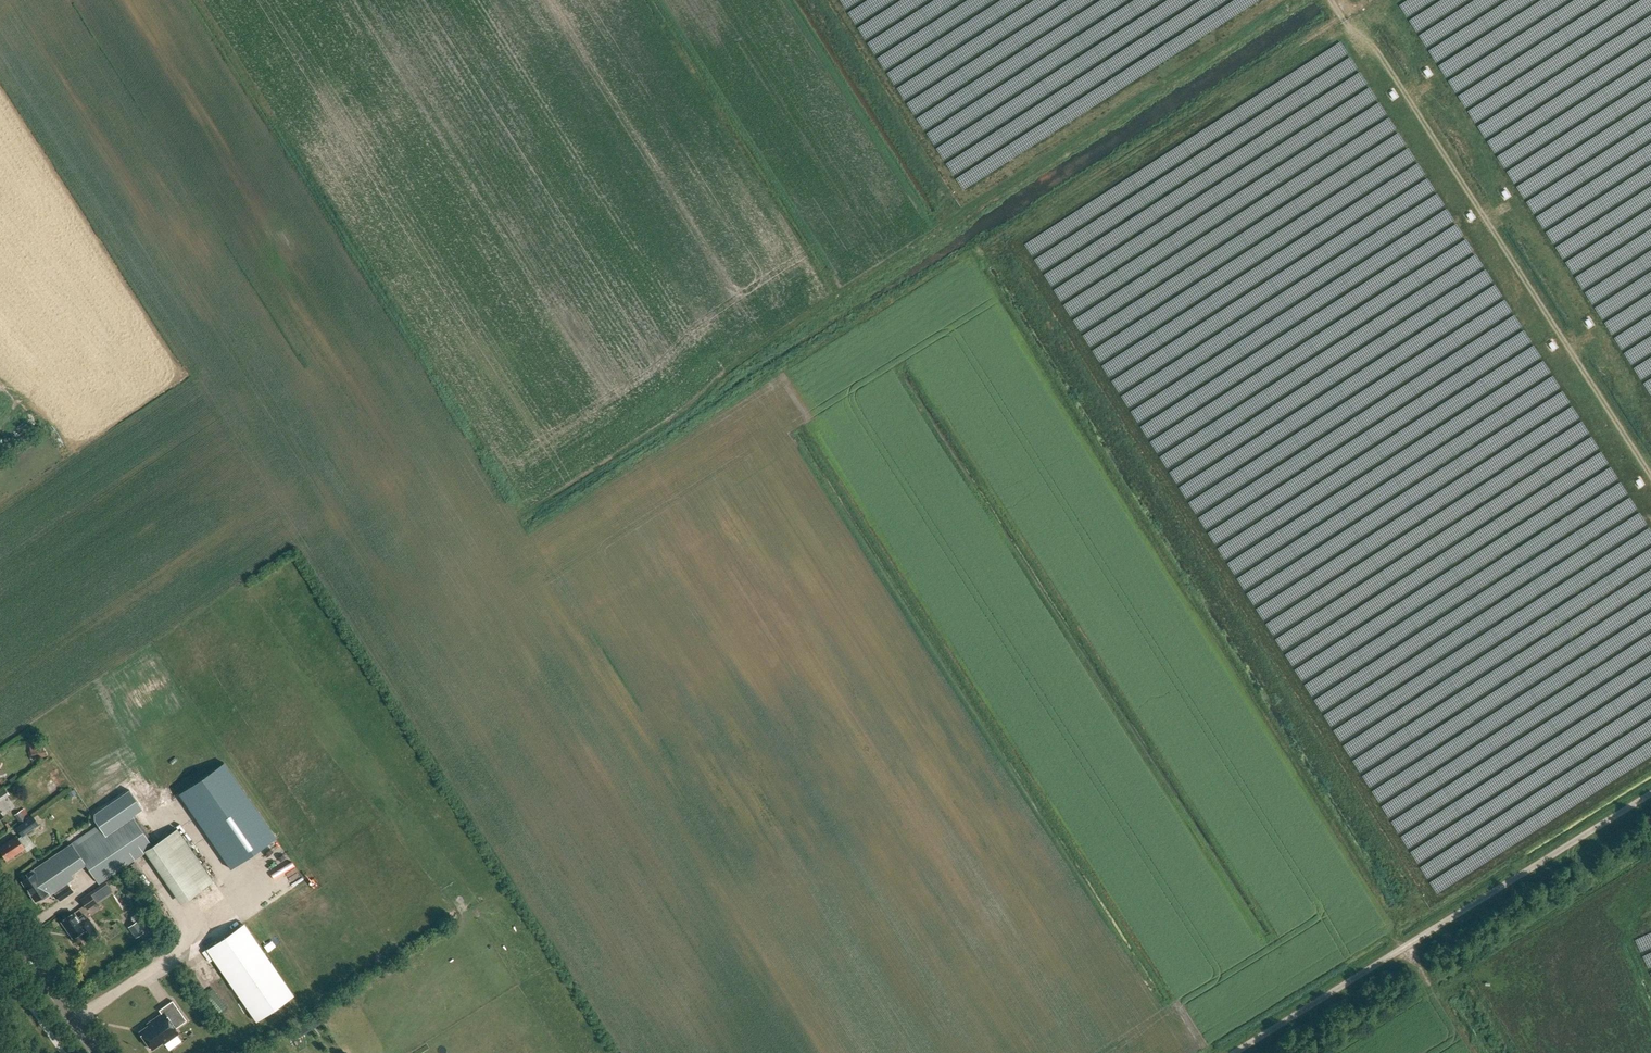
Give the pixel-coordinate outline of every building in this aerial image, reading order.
[(42,743),(30,747),(32,756),(45,753),(42,743)] [(224,763),(179,794),(231,868),(276,838),(224,763)] [(9,795),(5,789),(0,793),(0,800),(9,795)] [(68,793),(71,797),(77,793),(74,789),(68,793)] [(129,790),(94,814),(94,820),(98,825),(104,835),(132,816),(142,809),(129,790)] [(21,810),(14,815),(19,822),(26,817),(21,810)] [(16,827),(22,835),(38,824),(32,816),(16,827)] [(155,844),(136,816),(134,818),(132,816),(104,835),(98,825),(71,844),(84,862),(98,883),(134,858),(148,849),(155,844)] [(22,835),(18,838),(16,835),(0,846),(0,851),(6,860),(24,848),(26,851),(34,845),(25,833),(22,835)] [(34,869),(26,875),(27,877),(21,881),(35,901),(43,895),(44,897),(51,892),(34,869)] [(60,894),(63,899),(78,889),(75,885),(60,894)] [(80,899),(87,909),(96,903),(101,899),(94,889),(89,893),(80,899)] [(80,932),(87,942),(99,933),(89,918),(81,923),(73,913),(62,921),(73,937),(80,932)] [(128,927),(136,938),(150,928),(143,917),(128,927)] [(243,924),(206,949),(256,1021),(292,996),(243,924)] [(159,1010),(161,1009),(163,1012),(151,1020),(153,1022),(139,1031),(146,1041),(144,1042),(149,1048),(151,1047),(152,1049),(163,1042),(164,1043),(178,1033),(175,1028),(186,1020),(172,1000),(159,1010)]
